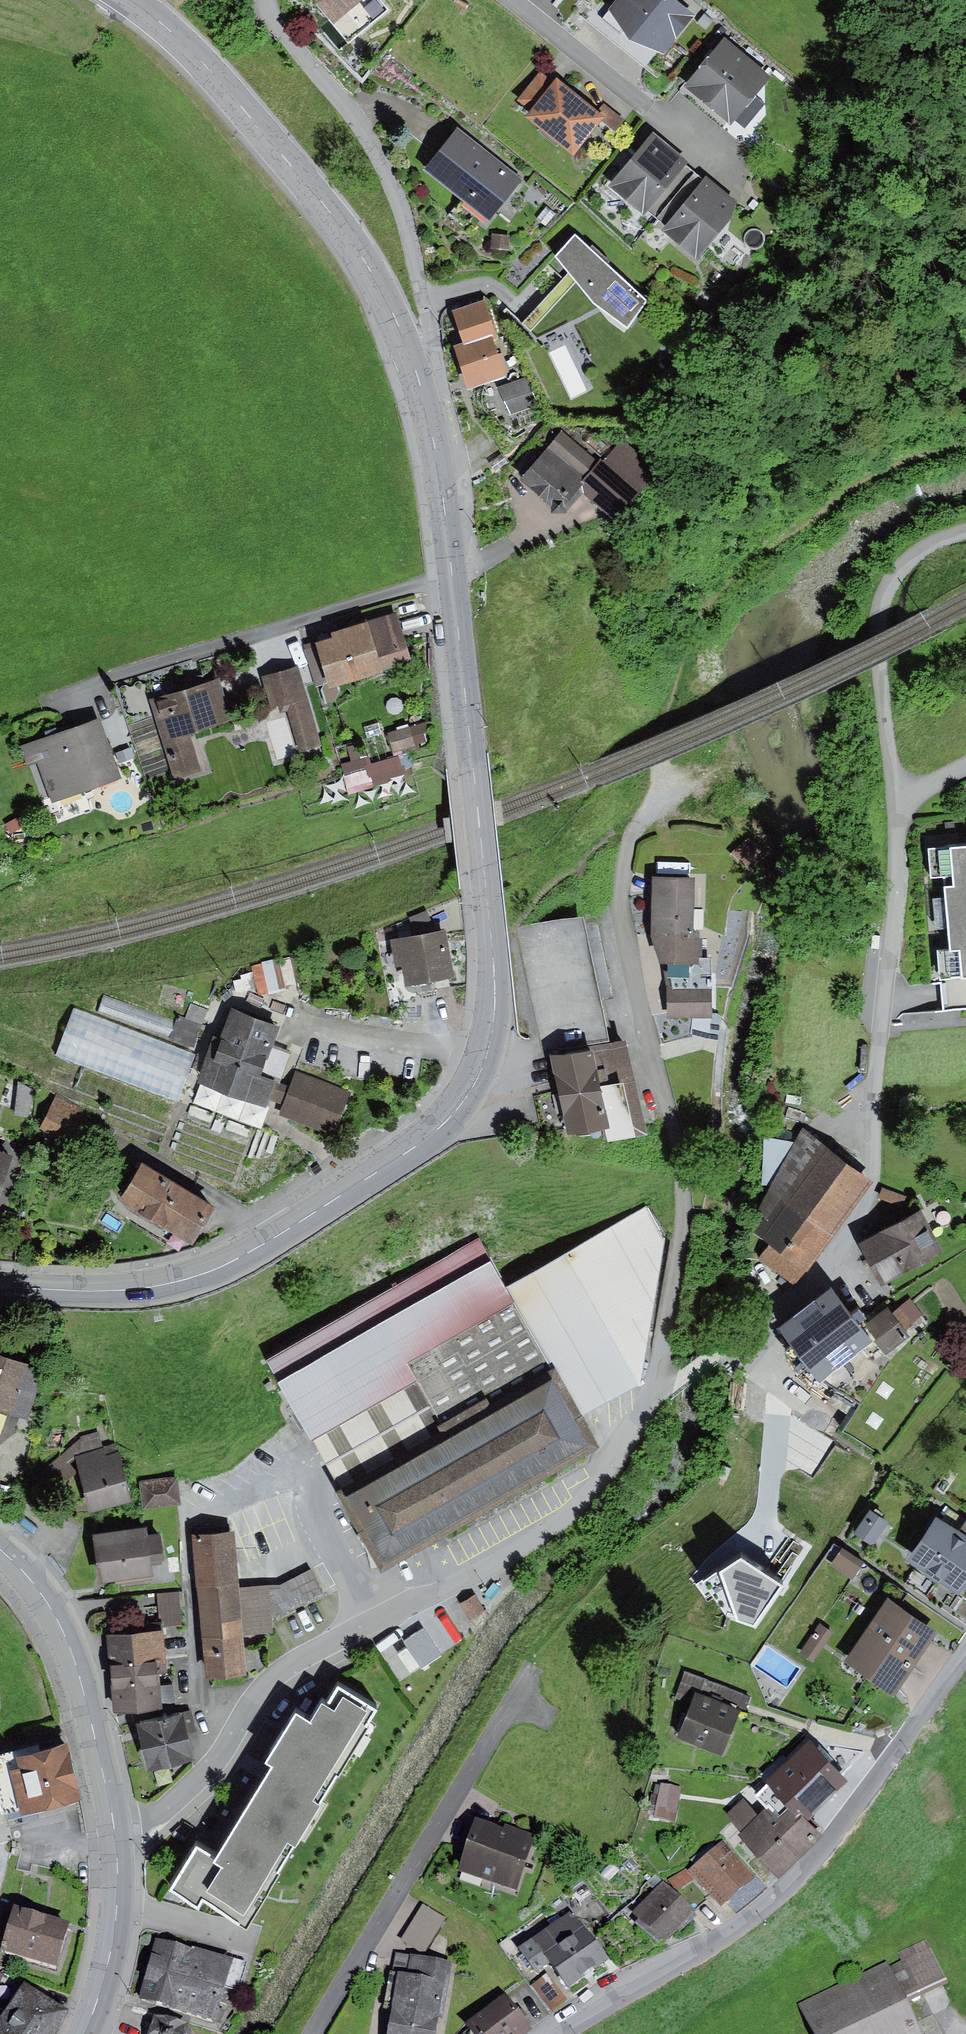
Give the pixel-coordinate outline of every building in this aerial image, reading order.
[(332,24),(337,20),(355,6),(362,0),(312,0),(332,24)] [(602,20),(620,35),(623,31),(629,41),(664,53),(695,17),(675,0),(617,0),(602,20)] [(371,25),(355,6),(337,20),(354,40),(371,25)] [(725,38),(684,88),(731,127),(765,86),(772,77),(725,38)] [(530,112),(525,119),(573,157),(602,122),(605,118),(597,112),(558,79),(555,83),(541,71),(516,101),(530,112)] [(604,103),(597,112),(605,118),(602,122),(615,133),(625,120),(604,103)] [(458,129),(424,171),(489,222),(522,180),(458,129)] [(653,134),(608,188),(643,217),(688,163),(653,134)] [(666,227),(663,231),(698,260),(731,219),(737,203),(707,178),(704,181),(695,173),(657,219),(666,227)] [(546,207),(537,219),(546,226),(555,214),(546,207)] [(510,236),(492,235),(491,249),(509,250),(510,236)] [(648,302),(575,235),(555,258),(568,274),(589,300),(592,305),(629,330),(648,302)] [(485,301),(452,311),(463,344),(454,347),(468,392),(509,379),(485,301)] [(526,376),(499,387),(510,415),(537,404),(526,376)] [(562,428),(520,481),(551,506),(552,515),(566,514),(583,493),(617,519),(660,464),(620,433),(600,458),(562,428)] [(398,613),(302,644),(316,686),(328,682),(331,690),(414,663),(398,613)] [(298,667),(262,677),(271,710),(278,708),(279,714),(288,712),(300,754),(322,747),(298,667)] [(219,680),(150,701),(175,783),(202,774),(189,734),(232,721),(219,680)] [(100,718),(20,746),(27,766),(38,763),(53,805),(123,781),(100,718)] [(410,727),(388,734),(394,753),(416,746),(410,727)] [(397,759),(343,775),(348,792),(402,776),(397,759)] [(751,835),(733,852),(751,872),(770,855),(751,835)] [(926,849),(929,878),(944,876),(951,951),(936,952),(939,983),(965,981),(965,845),(926,849)] [(695,879),(652,878),(651,936),(661,966),(698,966),(698,959),(699,930),(704,930),(704,909),(694,909),(695,879)] [(422,912),(405,919),(411,933),(428,926),(422,912)] [(586,917),(525,929),(550,1057),(592,1049),(611,1045),(586,917)] [(446,931),(391,941),(396,968),(402,966),(406,989),(455,980),(446,931)] [(289,957),(250,966),(252,973),(240,976),(241,980),(233,981),(236,994),(258,989),(260,995),(296,986),(289,957)] [(661,966),(668,989),(712,990),(712,958),(698,959),(698,966),(661,966)] [(712,990),(668,989),(668,1019),(712,1019),(712,990)] [(104,994),(97,1012),(193,1047),(201,1025),(184,1019),(177,1016),(175,1021),(104,994)] [(190,1003),(184,1019),(201,1025),(208,1009),(190,1003)] [(75,1008),(57,1055),(177,1101),(195,1054),(75,1008)] [(282,1027),(232,1009),(221,1039),(214,1037),(197,1083),(266,1108),(275,1083),(281,1085),(293,1051),(275,1045),(282,1027)] [(611,1045),(592,1049),(610,1129),(613,1144),(647,1136),(625,1041),(611,1045)] [(592,1049),(550,1057),(567,1138),(610,1129),(592,1049)] [(351,1093),(296,1072),(280,1116),(335,1137),(351,1093)] [(18,1082),(15,1116),(31,1118),(33,1090),(18,1082)] [(89,1109),(57,1095),(42,1129),(74,1143),(89,1109)] [(868,1183),(805,1140),(755,1213),(765,1220),(754,1235),(769,1246),(759,1262),(797,1288),(868,1183)] [(0,1153),(0,1194),(13,1157),(0,1153)] [(214,1208),(142,1165),(120,1202),(192,1244),(214,1208)] [(883,1189),(879,1198),(905,1209),(909,1200),(883,1189)] [(645,1206),(507,1287),(514,1300),(580,1416),(638,1382),(664,1238),(645,1206)] [(923,1213),(861,1245),(882,1287),(944,1255),(923,1213)] [(478,1238),(263,1360),(343,1499),(449,1439),(405,1361),(514,1300),(507,1287),(478,1238)] [(862,1330),(835,1292),(780,1332),(818,1384),(823,1381),(863,1352),(873,1366),(883,1359),(909,1340),(887,1311),(862,1330)] [(343,1499),(382,1569),(598,1448),(580,1416),(514,1300),(405,1361),(449,1439),(343,1499)] [(863,1352),(823,1381),(860,1403),(843,1432),(884,1458),(930,1390),(883,1359),(873,1366),(863,1352)] [(0,1354),(0,1411),(27,1420),(43,1373),(29,1369),(30,1364),(0,1354)] [(74,1456),(102,1448),(99,1432),(81,1438),(38,1475),(55,1492),(79,1473),(74,1456)] [(102,1448),(74,1456),(79,1473),(90,1514),(132,1502),(116,1445),(102,1448)] [(176,1478),(140,1482),(143,1509),(179,1505),(176,1478)] [(888,1523),(871,1511),(855,1535),(872,1546),(888,1523)] [(936,1518),(908,1562),(962,1595),(965,1589),(965,1537),(959,1533),(936,1518)] [(147,1529),(92,1536),(99,1585),(154,1578),(152,1564),(163,1562),(160,1535),(148,1536),(147,1529)] [(195,1536),(199,1580),(238,1577),(234,1532),(195,1536)] [(863,1563),(843,1549),(831,1566),(852,1580),(863,1563)] [(281,1585),(270,1586),(273,1623),(326,1595),(312,1570),(281,1585)] [(199,1580),(203,1639),(243,1636),(273,1633),(273,1623),(270,1586),(240,1588),(238,1577),(199,1580)] [(180,1592),(156,1594),(158,1619),(163,1619),(164,1628),(183,1627),(180,1592)] [(475,1595),(460,1604),(469,1620),(485,1612),(475,1595)] [(938,1633),(888,1599),(844,1663),(894,1697),(938,1633)] [(423,1625),(403,1638),(421,1665),(440,1652),(423,1625)] [(820,1625),(800,1655),(814,1664),(834,1634),(820,1625)] [(107,1637),(110,1668),(166,1664),(163,1632),(107,1637)] [(203,1639),(204,1679),(245,1677),(243,1636),(203,1639)] [(166,1664),(110,1668),(113,1712),(161,1710),(161,1705),(160,1686),(159,1674),(167,1674),(166,1664)] [(214,1841),(196,1831),(170,1875),(197,1891),(201,1884),(246,1912),(378,1695),(338,1670),(327,1688),(321,1685),(310,1703),(296,1694),(265,1746),(270,1749),(214,1841)] [(674,1699),(691,1706),(695,1694),(740,1711),(745,1713),(751,1697),(684,1672),(674,1699)] [(174,1685),(160,1686),(161,1705),(175,1704),(174,1685)] [(740,1711),(695,1694),(691,1706),(677,1739),(721,1757),(740,1711)] [(190,1710),(134,1724),(147,1775),(195,1762),(187,1733),(196,1731),(190,1710)] [(0,1747),(0,1800),(1,1804),(34,1797),(75,1787),(81,1786),(68,1731),(0,1747)] [(740,1825),(739,1826),(780,1869),(825,1826),(804,1804),(823,1785),(798,1759),(759,1796),(765,1801),(757,1809),(740,1825)] [(682,1788),(661,1783),(654,1816),(675,1821),(682,1788)] [(75,1787),(34,1797),(36,1809),(77,1800),(75,1787)] [(740,1825),(757,1809),(743,1794),(726,1811),(740,1825)] [(504,1827),(476,1818),(458,1870),(517,1890),(536,1834),(505,1823),(504,1827)] [(722,1840),(689,1869),(720,1905),(754,1876),(722,1840)] [(686,1868),(668,1879),(675,1891),(693,1880),(686,1868)] [(661,1880),(633,1912),(639,1917),(635,1922),(659,1943),(663,1938),(665,1940),(676,1927),(681,1931),(696,1914),(691,1910),(693,1908),(661,1880)] [(423,1903),(401,1938),(425,1953),(446,1918),(423,1903)] [(70,1921),(15,1904),(1,1948),(57,1965),(70,1921)] [(572,1908),(518,1947),(536,1971),(550,1961),(569,1986),(608,1957),(572,1908)] [(245,1961),(154,1935),(136,1998),(215,2021),(225,1985),(237,1988),(245,1961)] [(903,1999),(945,1980),(926,1939),(898,1952),(902,1960),(887,1967),(903,1999)] [(395,1951),(385,2006),(394,2007),(389,2033),(436,2033),(439,2016),(443,2017),(453,1961),(395,1951)] [(903,1999),(887,1967),(885,1961),(798,2003),(813,2033),(921,2033),(903,1999)] [(546,1972),(531,1985),(551,2010),(566,1998),(546,1972)] [(69,2009),(24,1980),(0,2017),(0,2033),(57,2033),(69,2009)] [(466,2020),(476,2033),(523,2033),(531,2028),(505,1992),(466,2020)] [(149,2033),(186,2033),(188,2027),(188,2023),(154,2014),(149,2033)]
